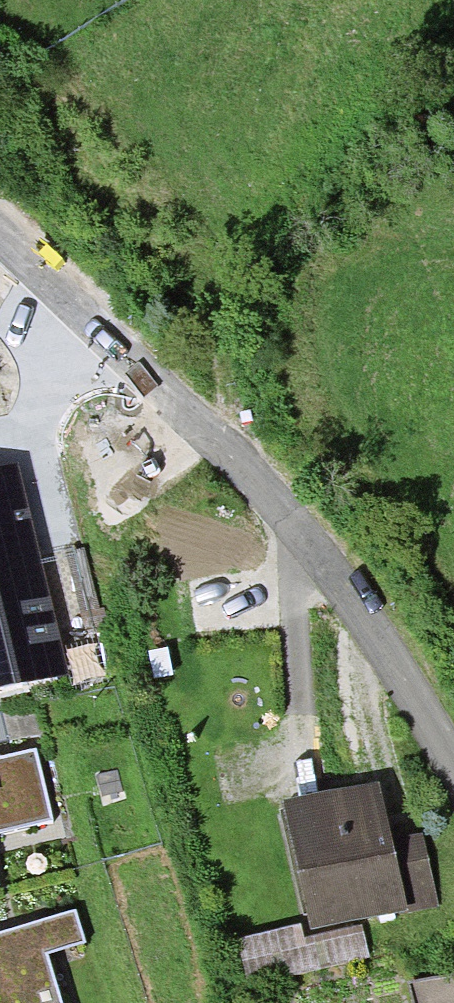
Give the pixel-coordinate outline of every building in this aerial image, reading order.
[(42,570),(19,474),(4,477),(0,478),(0,580),(42,570)] [(0,580),(0,694),(67,678),(50,605),(42,570),(0,580)] [(52,821),(36,753),(0,762),(0,834),(52,821)] [(378,785),(281,807),(310,935),(407,914),(392,845),(390,836),(378,785)] [(423,838),(392,845),(407,914),(438,907),(423,838)] [(0,936),(0,1002),(60,1002),(46,957),(85,945),(75,913),(0,936)] [(369,958),(362,926),(305,940),(301,926),(237,941),(248,987),(369,958)]
